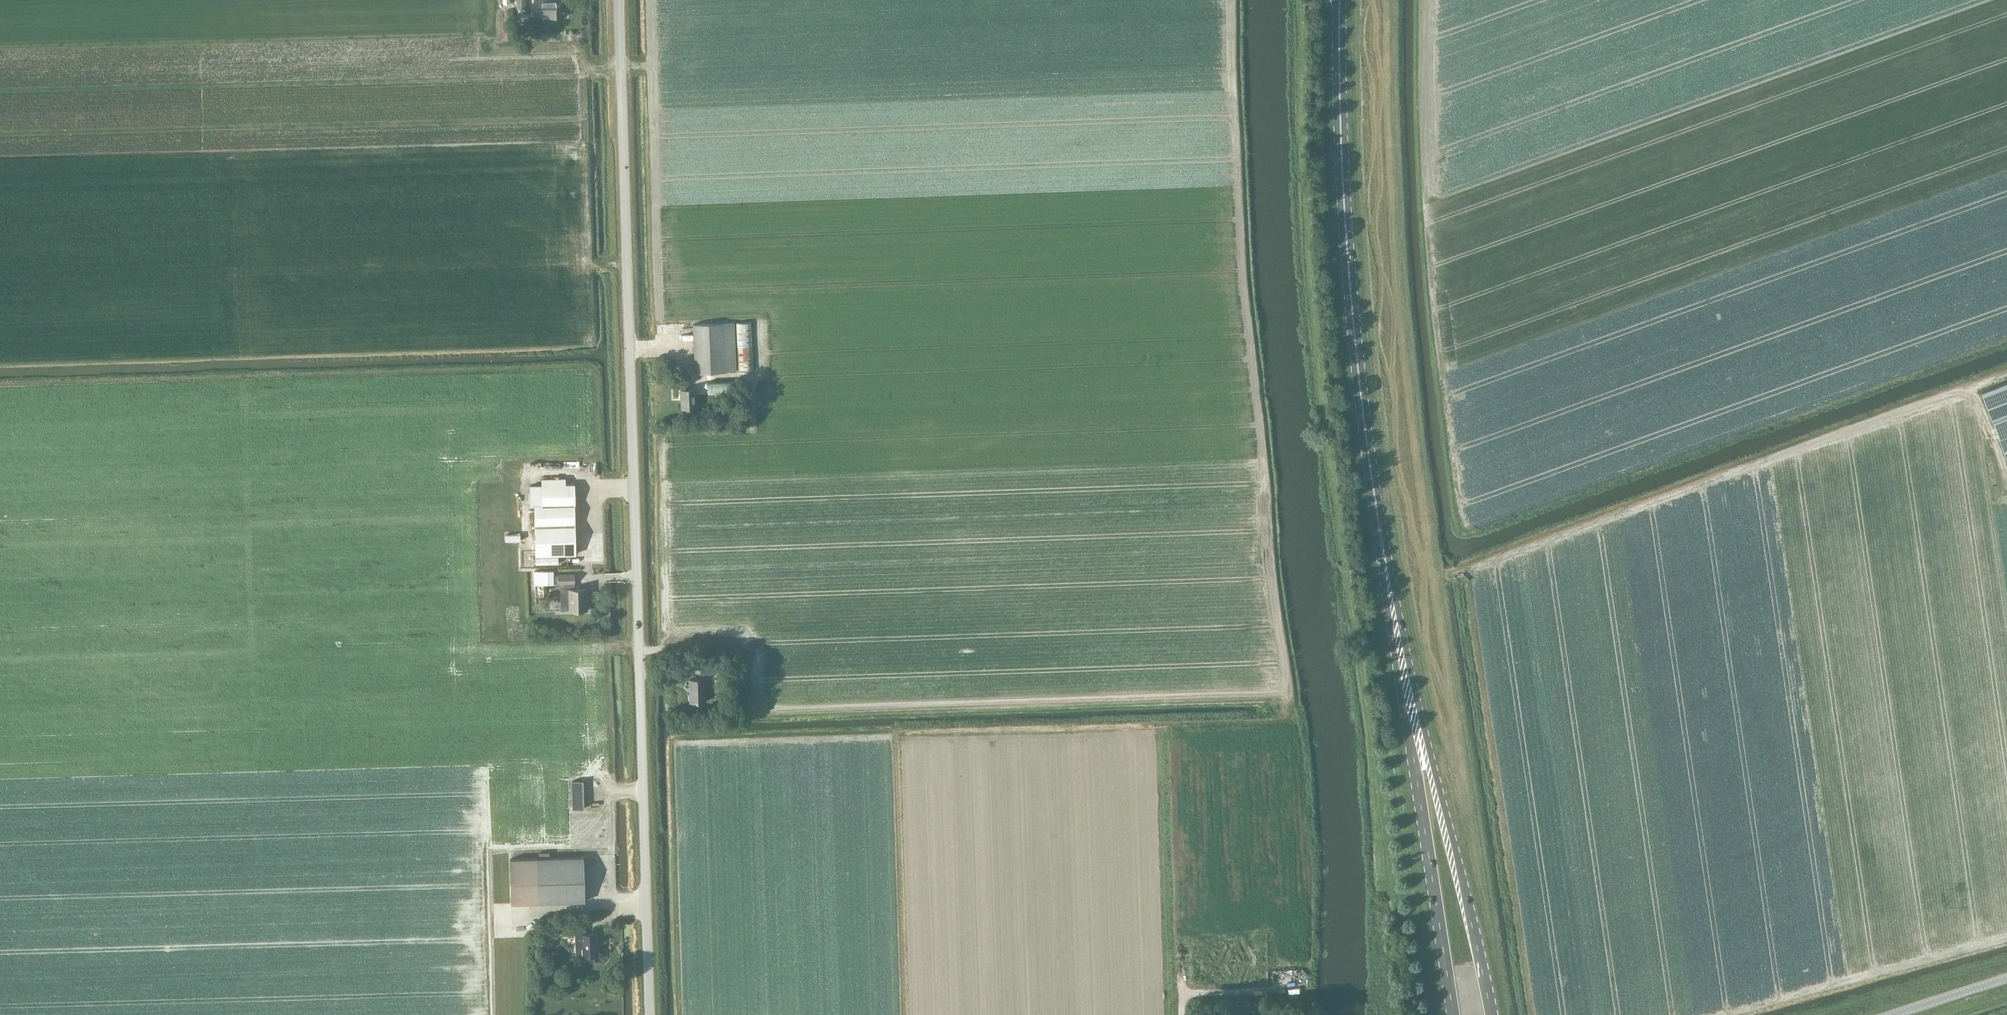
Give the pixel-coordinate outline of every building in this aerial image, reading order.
[(517,8),(526,8),(526,0),(517,0),(517,8)] [(534,16),(548,15),(548,17),(564,16),(564,0),(534,0),(534,16)] [(738,370),(753,369),(754,369),(751,321),(735,322),(738,370)] [(725,324),(695,325),(697,374),(727,373),(725,324)] [(733,392),(732,381),(706,382),(707,393),(733,392)] [(1982,391),(2006,456),(2006,381),(1982,391)] [(682,410),(697,409),(697,389),(681,390),(682,410)] [(541,479),(541,485),(529,485),(530,499),(534,499),(536,555),(576,554),(573,485),(565,485),(565,479),(541,479)] [(554,583),(553,570),(542,570),(543,584),(554,583)] [(568,610),(588,610),(587,588),(573,589),(573,582),(575,582),(574,573),(557,573),(558,582),(565,582),(565,589),(568,589),(568,610)] [(700,666),(700,668),(700,674),(716,674),(716,666),(700,666)] [(708,685),(708,679),(689,679),(689,702),(706,701),(706,685),(708,685)] [(573,810),(584,810),(582,780),(571,781),(573,810)] [(585,901),(583,856),(583,855),(550,856),(550,851),(538,851),(538,857),(511,858),(512,904),(585,901)] [(573,935),(576,935),(576,955),(590,955),(590,959),(599,958),(599,946),(597,946),(596,942),(597,942),(597,933),(585,933),(585,923),(573,924),(573,935)] [(1249,1014),(1269,1014),(1265,1003),(1247,1009),(1249,1014)]
